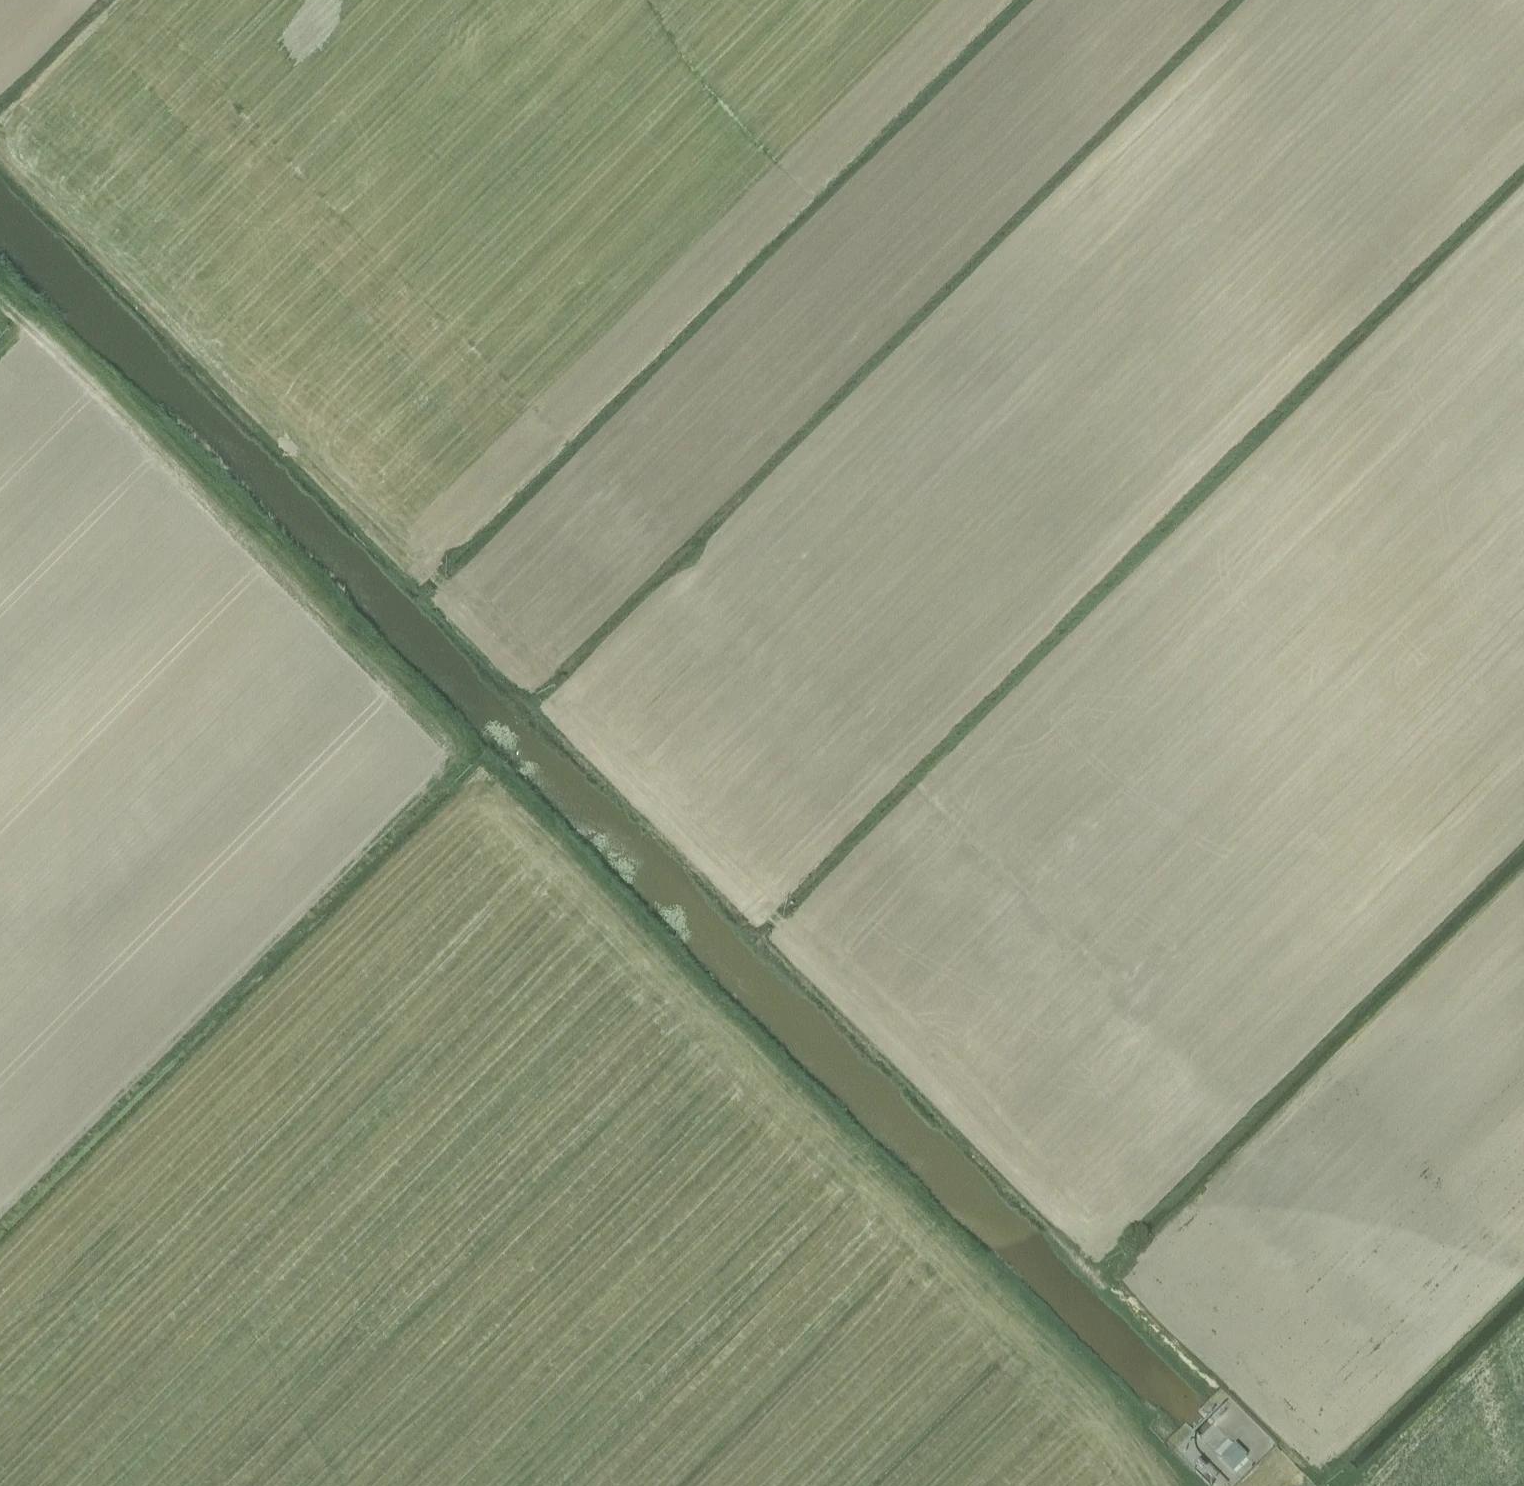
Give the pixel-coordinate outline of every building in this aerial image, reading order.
[(1232,1471),(1247,1457),(1235,1445),(1220,1459),(1232,1471)]
